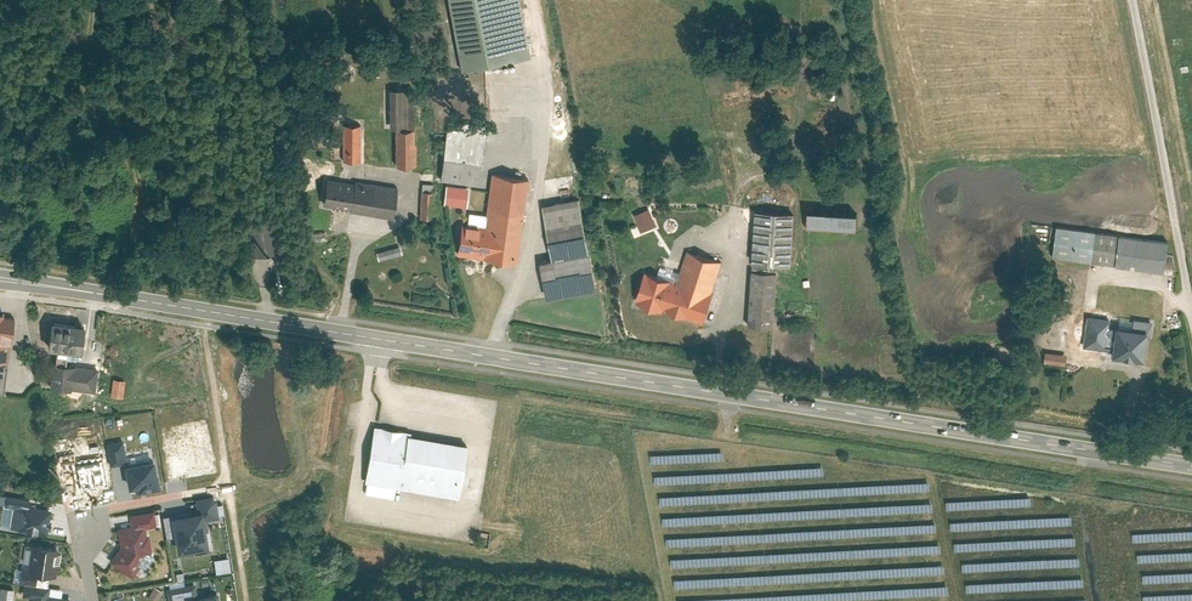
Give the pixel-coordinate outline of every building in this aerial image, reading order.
[(462,68),(530,55),(519,0),(449,0),(462,68)] [(404,89),(390,89),(390,128),(395,128),(404,128),(404,89)] [(449,119),(441,179),(479,184),(487,119),(479,118),(478,123),(449,119)] [(343,124),(343,159),(361,159),(361,124),(343,124)] [(396,165),(416,164),(415,128),(404,128),(395,128),(396,165)] [(463,221),(458,252),(517,261),(529,178),(493,172),(485,224),(463,221)] [(420,182),(422,182),(433,182),(434,173),(420,173),(420,182)] [(355,182),(328,177),(324,203),(352,208),(351,210),(393,217),(398,187),(355,180),(355,182)] [(422,182),(422,191),(433,191),(433,182),(422,182)] [(446,184),(444,203),(467,206),(470,187),(446,184)] [(433,191),(422,191),(421,226),(432,226),(433,191)] [(548,296),(597,287),(580,197),(544,204),(554,257),(541,260),(548,296)] [(634,214),(642,232),(656,226),(649,208),(634,214)] [(795,211),(757,209),(753,261),(792,263),(795,211)] [(244,221),(250,255),(285,249),(279,215),(244,221)] [(1051,255),(1090,261),(1095,231),(1056,225),(1051,255)] [(311,233),(312,241),(325,239),(324,231),(311,233)] [(1090,261),(1114,264),(1118,234),(1095,231),(1090,261)] [(1167,240),(1118,234),(1114,264),(1164,270),(1167,240)] [(377,251),(379,259),(402,253),(400,245),(377,251)] [(645,271),(636,298),(639,299),(638,302),(662,309),(663,308),(703,321),(722,261),(689,251),(682,272),(679,282),(658,275),(645,271)] [(660,265),(658,275),(679,282),(682,272),(660,265)] [(749,324),(774,325),(778,271),(753,269),(749,324)] [(8,360),(14,318),(3,317),(4,312),(0,311),(0,358),(8,360)] [(1105,349),(1110,319),(1089,315),(1084,346),(1105,349)] [(85,325),(52,320),(48,347),(58,348),(79,351),(81,351),(85,325)] [(1113,355),(1145,359),(1149,330),(1117,326),(1113,355)] [(79,351),(58,348),(55,363),(72,365),(72,364),(77,364),(79,351)] [(1066,354),(1045,350),(1043,361),(1064,365),(1066,354)] [(55,363),(54,363),(51,385),(69,388),(69,386),(95,390),(99,368),(77,364),(72,364),(72,365),(55,363)] [(124,379),(114,378),(112,395),(123,396),(124,379)] [(375,426),(366,479),(458,495),(466,444),(410,434),(411,432),(375,426)] [(111,468),(125,465),(127,464),(123,439),(106,443),(111,468)] [(127,464),(125,465),(129,487),(136,486),(137,492),(161,488),(155,459),(127,464)] [(195,498),(198,511),(202,510),(204,519),(219,517),(216,499),(210,495),(195,498)] [(8,533),(48,540),(52,514),(13,507),(8,533)] [(122,546),(111,561),(132,576),(139,566),(137,564),(146,550),(149,552),(151,549),(148,535),(146,535),(145,527),(156,525),(154,509),(131,514),(133,525),(118,527),(122,546)] [(198,511),(172,515),(178,551),(208,546),(204,519),(202,510),(198,511)] [(60,548),(32,544),(28,571),(56,575),(60,548)] [(24,594),(33,595),(32,600),(70,600),(70,599),(60,597),(62,589),(26,583),(24,594)] [(188,599),(197,598),(195,584),(168,588),(170,600),(188,600),(188,599)] [(0,594),(0,600),(12,600),(14,588),(1,586),(0,594)] [(163,592),(155,587),(150,597),(157,600),(163,592)]
